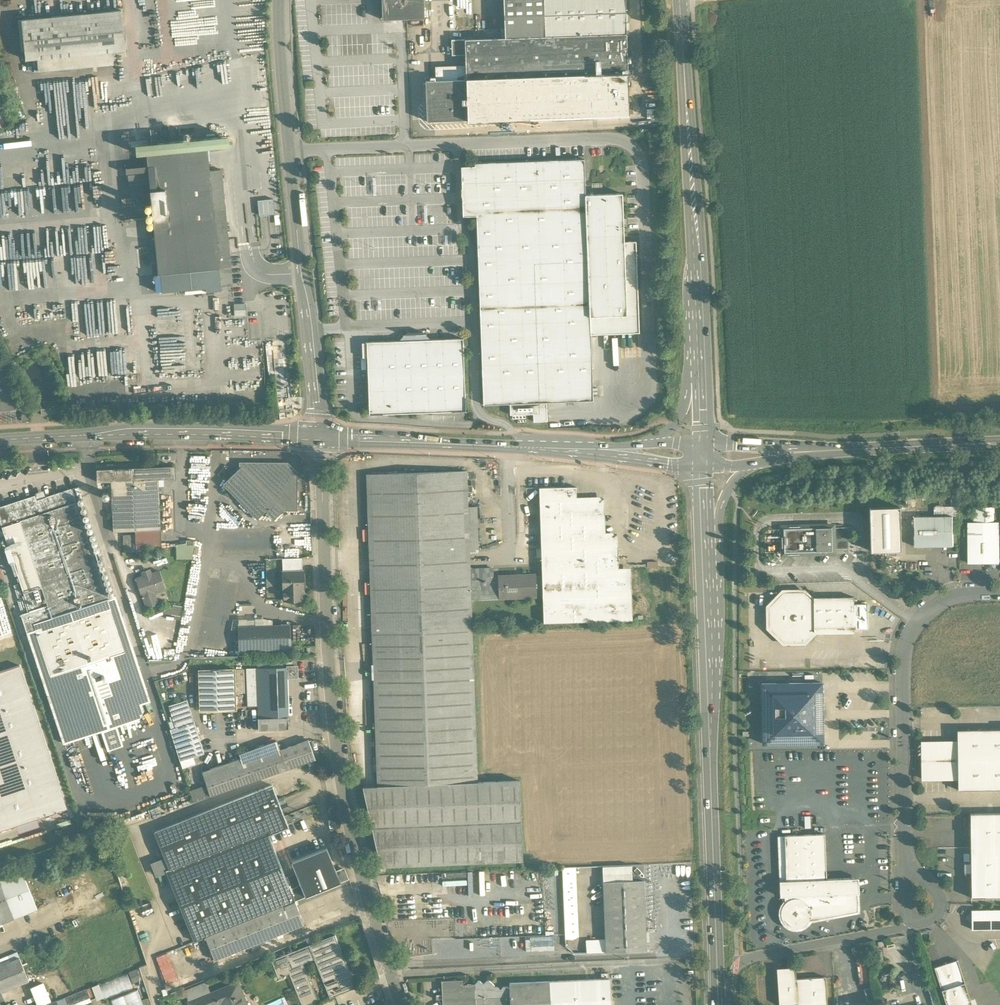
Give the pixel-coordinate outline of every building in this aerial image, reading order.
[(382,20),(424,18),(423,0),(382,0),(382,20)] [(505,38),(545,37),(543,0),(504,0),(505,38)] [(545,37),(626,34),(625,0),(543,0),(545,37)] [(121,11),(22,20),(26,60),(37,59),(112,52),(125,50),(121,11)] [(505,38),(464,39),(464,55),(465,66),(465,80),(467,120),(467,121),(629,115),(626,34),(545,37),(505,38)] [(464,39),(451,40),(452,55),(464,55),(464,39)] [(112,52),(37,59),(39,71),(113,64),(112,52)] [(465,66),(435,67),(435,81),(465,80),(465,66)] [(435,81),(425,82),(426,122),(467,120),(465,80),(435,81)] [(229,136),(218,138),(218,146),(230,145),(229,136)] [(218,138),(157,144),(158,154),(147,155),(159,275),(160,274),(204,271),(205,274),(219,272),(219,269),(231,268),(225,219),(214,220),(209,171),(206,148),(218,146),(218,138)] [(145,145),(135,146),(136,155),(146,154),(145,145)] [(584,159),(474,163),(474,167),(461,168),(462,192),(463,217),(476,216),(483,405),(510,404),(510,415),(535,414),(535,422),(547,421),(546,403),(593,401),(591,336),(639,334),(635,242),(624,243),(622,194),(585,196),(584,159)] [(221,170),(209,171),(214,220),(225,219),(221,170)] [(147,174),(128,175),(129,186),(148,184),(147,174)] [(259,215),(275,214),(274,200),(258,201),(259,215)] [(204,271),(160,274),(162,293),(206,289),(206,293),(221,291),(221,286),(233,285),(231,268),(219,269),(219,272),(205,274),(204,271)] [(430,340),(422,332),(406,333),(399,341),(366,342),(369,415),(465,411),(463,339),(430,340)] [(127,363),(128,373),(136,372),(136,363),(127,363)] [(288,464),(241,463),(241,467),(283,510),(284,510),(284,509),(296,509),(296,473),(288,464)] [(173,465),(132,467),(133,480),(158,479),(173,478),(173,465)] [(132,467),(96,469),(97,482),(111,481),(133,480),(132,467)] [(283,510),(241,467),(223,484),(257,518),(266,510),(274,519),(283,510)] [(470,569),(466,471),(366,475),(378,786),(363,787),(379,866),(523,861),(520,781),(477,782),(471,599),(470,583),(470,569)] [(158,479),(133,480),(135,530),(160,529),(158,479)] [(133,480),(111,481),(113,531),(135,530),(133,480)] [(575,486),(536,488),(540,596),(541,624),(628,621),(626,572),(614,572),(612,536),(601,537),(599,500),(575,501),(575,486)] [(78,487),(72,488),(76,499),(81,497),(78,487)] [(37,500),(35,495),(0,507),(0,521),(29,610),(20,613),(63,743),(139,719),(144,710),(142,704),(108,600),(71,489),(37,500)] [(899,507),(869,508),(870,551),(900,550),(899,507)] [(994,522),(994,507),(974,507),(974,522),(994,522)] [(953,516),(913,517),(914,546),(953,546),(953,516)] [(999,563),(999,522),(994,522),(974,522),(968,522),(968,563),(990,563),(996,563),(999,563)] [(830,528),(800,528),(800,526),(783,526),(784,552),(784,554),(794,554),(799,554),(799,551),(831,551),(831,549),(831,528),(830,528)] [(847,527),(834,527),(834,528),(831,528),(831,549),(848,548),(847,527)] [(135,530),(135,534),(135,551),(135,552),(161,547),(160,529),(135,530)] [(135,534),(123,534),(124,551),(135,551),(135,534)] [(194,540),(187,539),(186,544),(176,544),(176,557),(191,557),(194,540)] [(302,558),(282,558),(283,565),(286,565),(286,571),(302,570),(302,558)] [(490,568),(470,569),(470,583),(491,583),(490,578),(490,568)] [(286,571),(283,571),(284,600),(304,599),(303,589),(302,589),(302,572),(303,572),(303,570),(302,570),(286,571)] [(159,571),(136,579),(138,587),(142,596),(143,596),(153,592),(165,589),(159,571)] [(135,575),(121,580),(125,591),(138,587),(136,579),(135,575)] [(533,576),(496,577),(496,578),(496,598),(533,596),(533,576)] [(496,578),(490,578),(491,583),(470,583),(471,599),(496,598),(496,578)] [(153,592),(143,596),(147,607),(157,603),(153,592)] [(803,592),(783,592),(768,607),(769,627),(783,642),(804,641),(814,632),(814,628),(813,602),(803,592)] [(150,701),(116,597),(108,600),(142,704),(150,701)] [(853,597),(813,598),(813,602),(814,628),(844,627),(844,629),(867,628),(866,604),(853,604),(853,597)] [(180,627),(181,606),(161,606),(161,627),(180,627)] [(290,624),(238,626),(239,639),(239,651),(291,649),(290,624)] [(866,656),(866,668),(877,668),(877,656),(866,656)] [(67,809),(20,666),(0,672),(0,830),(67,809)] [(296,667),(286,668),(286,678),(293,677),(296,674),(296,667)] [(286,668),(256,669),(258,707),(258,730),(288,729),(286,678),(286,668)] [(235,669),(199,670),(200,710),(236,709),(235,669)] [(258,707),(256,669),(245,669),(246,708),(258,707)] [(822,683),(761,684),(762,744),(822,743),(822,683)] [(865,691),(859,703),(864,705),(870,693),(865,691)] [(168,706),(175,727),(184,724),(184,725),(189,724),(188,720),(189,717),(192,716),(187,699),(168,706)] [(204,754),(194,722),(189,724),(184,725),(190,745),(177,749),(180,761),(204,754)] [(175,727),(170,729),(177,749),(190,745),(184,725),(184,724),(175,727)] [(921,743),(922,779),(958,778),(958,790),(999,789),(999,730),(957,731),(957,742),(921,743)] [(309,740),(280,750),(287,769),(307,762),(314,760),(315,759),(309,740)] [(242,763),(241,763),(248,783),(287,769),(280,750),(242,763)] [(240,759),(202,772),(207,786),(210,796),(248,783),(241,763),(242,763),(240,759)] [(154,831),(169,869),(267,830),(282,824),(273,803),(279,800),(272,784),(154,831)] [(210,796),(207,786),(190,792),(194,802),(210,796)] [(290,829),(279,800),(273,803),(282,824),(267,830),(270,837),(290,829)] [(970,814),(971,898),(999,897),(999,813),(970,814)] [(169,869),(166,871),(194,941),(295,901),(306,896),(297,873),(286,878),(270,837),(267,830),(169,869)] [(824,834),(784,836),(786,880),(826,879),(824,834)] [(327,847),(292,861),(297,873),(306,896),(341,882),(341,881),(336,871),(327,847)] [(643,865),(631,866),(631,877),(643,877),(643,865)] [(29,866),(21,869),(24,875),(31,872),(29,866)] [(631,866),(602,867),(603,882),(631,881),(631,877),(631,866)] [(343,868),(336,871),(341,881),(347,879),(343,868)] [(0,878),(0,883),(14,918),(37,909),(24,875),(21,869),(0,878)] [(786,880),(779,881),(779,896),(784,896),(856,893),(858,893),(858,877),(826,879),(786,880)] [(631,881),(603,882),(605,940),(606,953),(646,951),(643,880),(631,881)] [(14,918),(0,883),(0,924),(14,918)] [(576,883),(563,884),(565,939),(578,939),(576,883)] [(856,893),(784,896),(784,903),(782,906),(781,910),(780,914),(781,918),(784,923),(788,926),(794,928),(800,927),(805,925),(809,920),(823,917),(827,921),(831,916),(857,911),(856,893)] [(295,901),(284,905),(290,921),(302,916),(295,901)] [(284,905),(205,936),(208,943),(212,952),(202,956),(205,964),(293,929),(290,921),(284,905)] [(969,908),(969,913),(968,913),(966,916),(967,919),(969,919),(970,928),(999,928),(999,908),(969,908)] [(335,934),(309,945),(314,959),(330,998),(356,988),(335,934)] [(525,951),(556,950),(555,935),(525,936),(525,951)] [(205,936),(195,941),(198,947),(208,943),(205,936)] [(605,940),(586,941),(586,953),(606,953),(605,940)] [(271,960),(279,977),(289,973),(302,1004),(312,1004),(319,1002),(304,966),(303,967),(302,964),(314,959),(309,945),(271,960)] [(165,983),(176,979),(167,952),(156,956),(165,983)] [(0,966),(0,990),(1,992),(29,981),(20,958),(0,966)] [(935,967),(947,1004),(972,1004),(958,960),(935,967)] [(778,1004),(797,1004),(827,1004),(825,978),(795,979),(795,973),(788,968),(782,968),(777,975),(778,1004)] [(126,973),(96,985),(101,997),(102,1000),(132,988),(126,973)] [(477,1004),(611,1004),(610,978),(601,979),(510,983),(510,989),(511,996),(476,998),(477,1004)] [(476,998),(511,996),(510,989),(507,986),(503,987),(501,988),(500,989),(497,987),(494,987),(494,985),(489,980),(487,980),(484,984),(483,984),(480,981),(477,981),(473,985),(463,985),(462,979),(442,980),(443,1004),(477,1004),(476,998)] [(28,988),(36,1004),(40,1004),(51,1000),(42,981),(28,988)] [(185,990),(189,999),(209,991),(206,981),(185,990)] [(189,1002),(191,1004),(214,1004),(219,1003),(219,1004),(247,1004),(238,983),(189,1002)] [(64,997),(67,1004),(82,1004),(92,1001),(87,989),(64,997)] [(136,991),(111,1001),(112,1004),(142,1004),(136,991)]
